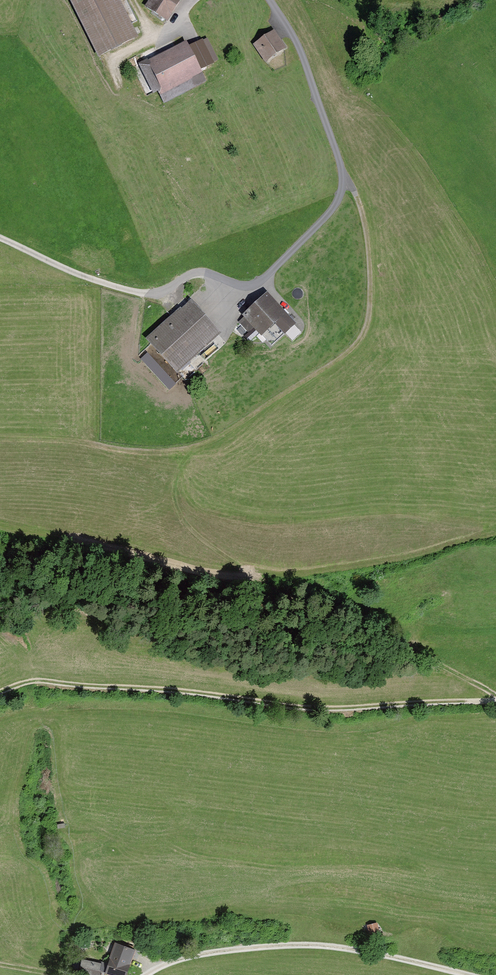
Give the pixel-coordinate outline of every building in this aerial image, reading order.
[(118,0),(70,0),(99,58),(138,39),(118,0)] [(147,10),(166,23),(180,0),(153,0),(147,10)] [(288,49),(274,30),(253,46),(267,64),(288,49)] [(186,43),(139,66),(153,93),(158,91),(164,103),(207,82),(201,69),(219,60),(208,38),(189,47),(186,43)] [(295,323),(267,294),(243,317),(271,346),(295,323)] [(221,334),(192,302),(149,340),(178,372),(221,334)] [(377,924),(367,926),(370,936),(380,934),(377,924)] [(106,974),(110,974),(127,974),(135,951),(115,945),(106,974)] [(79,974),(80,974),(99,974),(102,965),(82,960),(79,974)]
